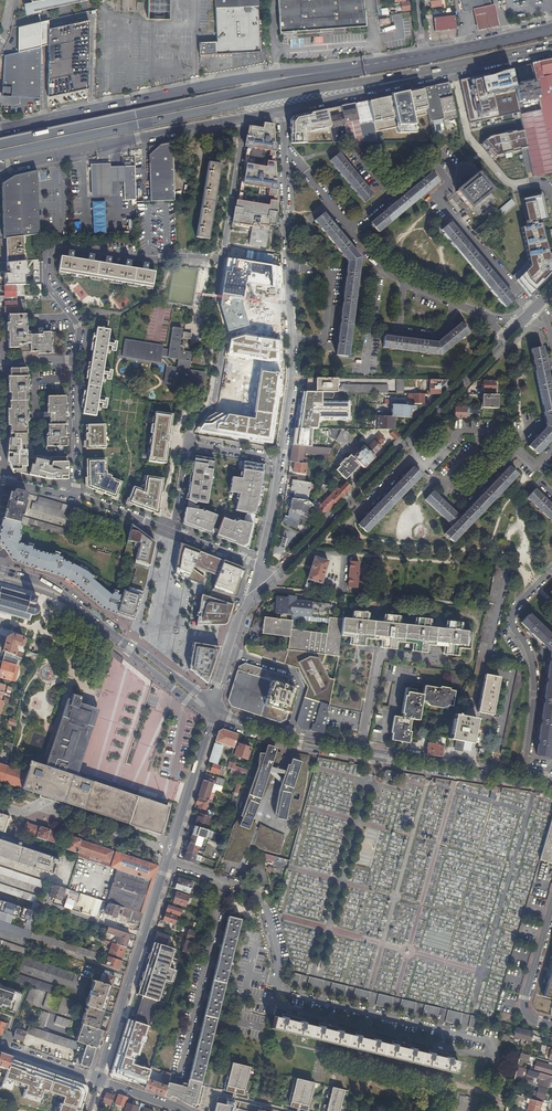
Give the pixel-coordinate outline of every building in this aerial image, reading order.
[(32,2),(27,3),(26,4),(26,5),(25,6),(25,7),(26,8),(27,9),(28,12),(68,4),(85,0),(31,0),(32,2)] [(146,18),(167,18),(167,0),(147,0),(146,18)] [(259,13),(258,0),(215,0),(215,5),(217,41),(199,42),(200,54),(202,54),(202,57),(209,56),(209,54),(242,52),(260,51),(259,13)] [(281,33),(312,31),(348,28),(366,27),(364,2),(364,0),(278,0),(281,33)] [(462,0),(464,12),(474,10),(491,6),(490,0),(462,0)] [(409,10),(409,1),(405,1),(401,2),(402,11),(409,10)] [(145,11),(145,2),(138,2),(137,11),(145,11)] [(388,15),(388,8),(380,8),(380,3),(377,3),(377,16),(388,15)] [(494,6),(491,6),(474,10),(478,29),(498,26),(496,16),(494,6)] [(441,30),(457,29),(456,15),(434,18),(435,24),(440,24),(440,27),(441,30)] [(49,28),(49,19),(41,21),(41,35),(40,47),(48,45),(49,28)] [(88,20),(49,28),(48,45),(47,96),(87,87),(88,42),(88,20)] [(41,35),(41,21),(19,26),(22,39),(41,35)] [(41,35),(22,39),(25,50),(40,47),(41,35)] [(40,47),(25,50),(4,55),(3,81),(2,95),(39,96),(40,47)] [(551,159),(551,60),(544,62),(532,65),(540,101),(542,110),(551,159)] [(519,86),(515,87),(518,103),(522,102),(523,104),(540,101),(532,65),(523,67),(516,68),(519,84),(518,84),(519,86)] [(470,123),(520,113),(518,103),(515,87),(511,69),(460,81),(470,123)] [(428,115),(430,122),(443,119),(456,116),(450,86),(449,84),(449,83),(436,86),(422,89),(428,115)] [(417,133),(414,118),(428,115),(422,89),(422,90),(402,94),(402,93),(411,133),(417,133)] [(411,133),(402,93),(397,94),(397,95),(382,98),(384,106),(389,129),(398,127),(400,133),(411,133)] [(376,132),(389,129),(384,106),(382,98),(379,99),(379,98),(374,100),(374,101),(369,103),(370,107),(376,132)] [(378,142),(376,132),(370,107),(369,103),(369,101),(355,104),(364,142),(378,142)] [(349,143),(364,142),(355,104),(341,107),(343,115),(345,125),(349,143)] [(328,119),(343,115),(341,107),(326,110),(328,119)] [(328,119),(326,110),(292,118),(290,121),(291,129),(294,129),(301,129),(308,127),(310,126),(311,129),(330,128),(328,119)] [(534,177),(551,173),(551,159),(542,110),(521,115),(524,130),(528,150),(532,170),(533,176),(534,177)] [(330,128),(345,125),(343,115),(328,119),(330,128)] [(245,137),(243,147),(269,152),(268,156),(273,157),(274,152),(274,144),(273,143),(272,127),(263,125),(262,130),(248,128),(247,137),(245,137)] [(528,150),(524,130),(489,137),(480,145),(493,159),(497,156),(520,151),(520,152),(528,150)] [(295,134),(291,134),(291,144),(306,143),(305,133),(295,134)] [(166,144),(167,201),(175,201),(173,143),(166,144)] [(150,202),(167,201),(166,144),(161,145),(161,156),(149,156),(150,202)] [(161,145),(149,147),(149,156),(161,156),(161,145)] [(339,154),(330,161),(364,202),(372,194),(339,154)] [(221,164),(208,162),(196,237),(209,239),(221,164)] [(244,180),(243,185),(268,189),(267,196),(275,197),(276,189),(276,180),(275,180),(274,163),(267,162),(266,168),(246,165),(245,170),(241,169),(240,179),(244,180)] [(123,182),(122,167),(110,167),(110,164),(90,165),(91,197),(111,196),(111,183),(123,182)] [(135,165),(135,164),(122,165),(122,167),(123,182),(123,202),(124,202),(124,201),(122,165),(135,165)] [(124,201),(134,201),(136,201),(135,165),(122,165),(124,201)] [(19,175),(14,176),(2,185),(3,239),(6,239),(25,236),(29,236),(28,196),(38,196),(37,171),(19,175)] [(439,182),(431,173),(370,224),(378,233),(439,182)] [(477,176),(468,183),(465,185),(456,192),(469,207),(489,191),(477,176)] [(373,188),(379,183),(375,179),(370,183),(373,188)] [(513,276),(529,296),(546,279),(546,280),(551,274),(551,253),(548,254),(541,221),(547,220),(542,194),(532,196),(533,198),(531,198),(531,197),(520,199),(525,222),(522,223),(523,228),(520,228),(528,261),(513,276)] [(28,196),(29,236),(39,235),(38,196),(28,196)] [(497,210),(502,216),(516,205),(511,199),(497,210)] [(268,206),(237,200),(236,207),(234,207),(232,223),(252,226),(248,248),(249,248),(253,249),(253,251),(261,252),(262,247),(266,248),(266,247),(270,240),(272,240),(277,212),(276,202),(269,201),(268,206)] [(92,233),(105,233),(105,201),(92,201),(92,233)] [(348,261),(337,355),(348,357),(360,258),(323,214),(315,221),(348,261)] [(136,220),(127,220),(128,233),(136,233),(136,220)] [(450,223),(442,230),(495,295),(504,288),(450,223)] [(25,236),(6,239),(6,263),(11,263),(21,262),(21,256),(23,256),(23,254),(26,254),(25,236)] [(152,285),(154,272),(61,257),(59,270),(152,285)] [(277,266),(228,259),(220,301),(228,333),(250,327),(243,301),(250,286),(280,286),(277,266)] [(11,268),(2,268),(1,268),(2,279),(4,279),(4,281),(6,281),(6,279),(11,279),(11,271),(11,268)] [(30,283),(39,282),(39,272),(30,272),(30,283)] [(16,301),(16,286),(4,287),(4,296),(0,296),(0,302),(16,301)] [(16,302),(5,302),(5,314),(17,314),(16,302)] [(25,321),(25,315),(8,315),(9,324),(6,324),(6,340),(7,340),(8,349),(17,348),(17,352),(21,352),(26,352),(38,352),(38,349),(42,349),(43,354),(63,353),(63,344),(64,344),(64,341),(63,341),(63,332),(42,333),(42,330),(31,331),(26,331),(26,323),(26,321),(25,321)] [(468,332),(461,324),(437,343),(385,337),(383,348),(440,355),(468,332)] [(178,350),(180,338),(181,332),(182,329),(173,327),(169,350),(163,349),(163,346),(125,340),(122,356),(160,362),(162,357),(176,360),(178,360),(177,368),(166,367),(164,383),(202,389),(205,373),(188,370),(191,353),(178,350)] [(109,330),(107,330),(100,329),(97,328),(83,415),(95,417),(109,330)] [(242,333),(232,341),(228,358),(263,364),(253,416),(216,414),(197,431),(270,442),(280,365),(277,341),(242,333)] [(531,350),(547,427),(529,447),(537,454),(551,438),(551,394),(542,347),(531,350)] [(67,480),(67,457),(51,457),(48,457),(47,462),(49,463),(49,464),(44,463),(45,461),(26,457),(26,433),(27,433),(27,422),(29,422),(31,422),(31,420),(31,417),(28,417),(28,409),(26,409),(26,401),(27,401),(27,390),(31,389),(31,385),(28,385),(28,377),(27,377),(27,368),(9,368),(10,377),(7,377),(8,385),(13,385),(13,389),(10,389),(10,393),(8,393),(5,393),(5,417),(7,417),(12,417),(12,421),(10,421),(10,425),(10,438),(9,438),(6,460),(11,472),(49,480),(67,480)] [(335,379),(307,378),(307,392),(335,393),(335,379)] [(440,389),(448,380),(430,380),(430,392),(429,394),(440,394),(440,389)] [(484,381),(483,395),(496,395),(497,381),(484,381)] [(358,393),(388,394),(388,386),(342,385),(338,393),(358,393)] [(424,394),(421,394),(413,394),(413,403),(424,403),(424,394)] [(482,408),(496,409),(496,395),(483,395),(482,408)] [(48,417),(48,420),(48,433),(44,433),(44,436),(45,436),(46,436),(46,454),(65,453),(65,448),(67,448),(67,446),(70,446),(69,396),(47,396),(47,413),(45,413),(45,417),(48,417)] [(309,402),(309,406),(323,406),(323,401),(322,401),(323,396),(311,396),(311,402),(309,402)] [(391,417),(394,417),(410,418),(410,410),(415,410),(415,407),(407,406),(407,405),(404,405),(391,405),(391,417)] [(308,406),(302,406),(302,416),(313,416),(317,417),(317,406),(315,406),(308,406)] [(468,408),(466,407),(466,408),(455,408),(455,418),(465,418),(466,409),(468,409),(468,408)] [(148,462),(165,464),(172,414),(155,412),(153,425),(151,425),(150,433),(152,434),(148,462)] [(313,416),(302,416),(301,426),(313,426),(313,416)] [(377,430),(394,430),(394,417),(391,417),(378,416),(377,430)] [(105,449),(105,425),(87,425),(87,434),(86,434),(86,450),(105,449)] [(360,444),(349,434),(345,430),(341,429),(335,442),(340,447),(346,440),(355,449),(360,444)] [(390,434),(396,440),(400,436),(394,430),(390,434)] [(366,450),(372,456),(381,448),(379,446),(385,440),(380,435),(366,450)] [(335,442),(332,449),(330,453),(329,455),(326,462),(331,466),(333,463),(341,447),(340,447),(335,442)] [(298,446),(292,445),(290,462),(295,462),(302,463),(303,453),(325,455),(325,453),(330,453),(332,449),(310,447),(303,446),(298,446)] [(359,465),(363,469),(374,458),(372,456),(366,450),(363,447),(352,458),(359,465)] [(196,502),(207,504),(214,459),(195,456),(194,462),(193,462),(187,494),(189,495),(188,500),(195,504),(196,502)] [(336,471),(345,480),(359,465),(352,458),(350,456),(344,462),(343,460),(340,463),(341,465),(336,471)] [(111,477),(106,475),(106,460),(86,460),(86,488),(115,498),(121,483),(110,479),(111,477)] [(245,516),(256,513),(260,498),(264,465),(244,462),(241,479),(232,477),(229,492),(239,494),(234,511),(245,513),(245,516)] [(302,463),(295,462),(293,472),(305,474),(306,464),(302,463)] [(509,467),(501,476),(499,478),(486,491),(484,493),(472,506),(470,508),(460,518),(444,502),(442,500),(433,492),(425,500),(444,519),(452,526),(444,534),(452,542),(517,475),(509,467)] [(386,495),(384,497),(368,514),(366,516),(358,525),(366,532),(421,476),(413,468),(405,476),(403,478),(386,495)] [(134,487),(128,503),(158,514),(163,479),(146,477),(144,491),(134,487)] [(294,499),(307,501),(309,483),(296,481),(293,481),(292,486),(292,487),(292,490),(295,491),(294,499)] [(337,488),(344,495),(351,487),(346,483),(341,488),(338,486),(337,485),(335,487),(337,488)] [(328,497),(336,503),(344,495),(337,488),(335,490),(334,489),(333,490),(334,491),(328,497)] [(10,493),(7,506),(17,509),(18,506),(23,507),(25,501),(24,501),(26,493),(15,490),(14,494),(10,493)] [(544,498),(535,490),(528,498),(551,522),(551,506),(546,500),(544,498)] [(316,509),(323,516),(336,503),(328,497),(327,496),(326,497),(327,498),(320,505),(315,501),(311,505),(316,509)] [(32,502),(30,510),(66,519),(70,505),(38,497),(36,503),(32,502)] [(309,516),(316,509),(311,505),(307,501),(294,499),(291,499),(289,508),(288,509),(308,519),(309,516)] [(4,519),(19,523),(21,516),(22,516),(26,501),(25,501),(23,507),(18,506),(17,509),(7,506),(4,519)] [(185,512),(183,524),(204,532),(205,530),(210,532),(217,515),(206,511),(204,512),(202,511),(187,508),(187,513),(185,512)] [(221,539),(247,549),(252,529),(250,528),(251,524),(239,521),(235,522),(234,521),(232,521),(223,518),(217,535),(222,537),(221,539)] [(2,519),(0,529),(0,557),(4,558),(9,556),(13,561),(35,568),(35,569),(59,575),(59,576),(72,582),(102,609),(116,614),(122,596),(112,593),(110,595),(93,582),(95,579),(86,571),(79,567),(78,569),(64,561),(60,560),(61,557),(51,554),(51,555),(32,550),(33,547),(19,543),(17,541),(20,539),(21,532),(19,532),(22,524),(4,519),(2,519)] [(116,614),(134,620),(146,582),(154,542),(135,528),(130,527),(123,558),(134,560),(128,585),(125,584),(122,596),(116,614)] [(213,554),(184,544),(175,573),(204,582),(213,554)] [(359,555),(351,555),(348,587),(357,588),(357,585),(359,555)] [(312,563),(307,579),(321,584),(328,562),(314,557),(312,563)] [(221,560),(209,589),(235,597),(245,569),(221,560)] [(502,565),(495,564),(486,609),(474,674),(481,675),(502,565)] [(36,598),(36,597),(35,597),(30,596),(30,595),(29,595),(24,594),(24,593),(23,593),(23,594),(18,593),(18,592),(13,591),(13,590),(12,590),(12,591),(8,589),(7,588),(6,589),(1,588),(1,587),(0,587),(0,588),(0,589),(0,613),(1,614),(1,613),(5,614),(5,615),(6,615),(11,616),(11,617),(12,617),(12,616),(17,618),(18,618),(23,619),(23,620),(24,620),(28,621),(28,622),(29,622),(29,621),(30,621),(29,620),(31,616),(33,616),(34,616),(36,615),(37,614),(38,614),(37,613),(38,612),(39,611),(39,609),(39,608),(40,608),(39,607),(38,605),(37,604),(35,603),(34,603),(36,598)] [(200,594),(195,624),(219,622),(227,621),(232,605),(229,603),(225,601),(216,598),(200,594)] [(276,619),(291,621),(292,615),(328,619),(329,604),(295,600),(295,597),(287,596),(287,600),(276,598),(276,603),(268,605),(274,610),(274,613),(277,613),(276,619)] [(368,714),(374,715),(384,662),(386,655),(387,649),(395,649),(395,642),(414,644),(413,651),(426,653),(427,645),(445,647),(444,655),(457,656),(457,649),(469,650),(471,632),(460,631),(460,623),(448,622),(447,629),(429,627),(429,620),(417,618),(416,626),(397,624),(398,616),(385,615),(385,623),(366,621),(367,613),(354,612),(353,619),(336,618),(331,618),(329,638),(304,635),(292,633),(290,650),(326,654),(339,656),(329,705),(329,706),(332,706),(360,712),(368,714)] [(532,634),(534,620),(528,615),(521,623),(530,631),(532,633),(532,634)] [(292,621),(291,621),(276,619),(264,617),(262,634),(290,637),(292,621)] [(549,650),(551,637),(534,620),(532,634),(545,646),(547,648),(549,650)] [(25,647),(27,639),(12,634),(6,637),(2,651),(5,652),(15,655),(16,650),(15,648),(16,645),(22,648),(23,647),(25,647)] [(551,637),(549,650),(551,652),(550,658),(550,661),(548,678),(547,681),(545,699),(544,702),(542,720),(541,723),(539,741),(538,743),(537,755),(548,757),(551,728),(551,637)] [(299,728),(323,733),(329,706),(329,705),(339,656),(326,654),(290,650),(246,644),(245,647),(248,653),(263,658),(297,668),(305,684),(307,687),(304,697),(296,722),(299,728)] [(217,649),(194,645),(190,672),(209,687),(215,668),(215,665),(214,665),(215,664),(217,649)] [(18,653),(17,656),(20,658),(36,664),(38,655),(34,654),(27,651),(25,656),(23,655),(22,655),(18,653)] [(15,655),(5,652),(0,669),(0,678),(14,682),(18,666),(16,666),(18,661),(19,662),(20,658),(17,656),(15,655)] [(237,670),(228,700),(231,706),(265,718),(266,718),(270,719),(279,722),(286,719),(294,693),(295,688),(290,678),(268,671),(244,663),(239,666),(237,670)] [(508,755),(525,670),(518,668),(502,750),(501,750),(501,754),(508,755)] [(492,715),(499,677),(485,674),(478,712),(492,715)] [(396,729),(393,728),(391,738),(409,741),(410,732),(409,731),(412,719),(418,720),(422,701),(431,703),(431,704),(442,706),(443,705),(452,707),(455,691),(446,690),(446,689),(443,688),(443,689),(443,690),(440,690),(440,689),(424,686),(423,695),(415,693),(407,692),(405,702),(404,701),(404,702),(405,703),(407,703),(407,706),(404,705),(402,717),(395,716),(393,725),(392,725),(393,726),(396,726),(396,729)] [(22,789),(64,803),(64,801),(158,832),(166,808),(78,779),(79,777),(73,775),(88,729),(90,725),(92,716),(87,714),(88,711),(84,710),(85,708),(79,706),(79,708),(77,708),(79,702),(81,697),(72,694),(68,706),(74,708),(73,710),(68,708),(63,722),(49,767),(31,761),(31,762),(30,761),(28,767),(29,767),(22,789)] [(454,715),(450,739),(456,740),(454,748),(463,750),(465,742),(472,743),(476,719),(459,716),(459,714),(457,714),(456,715),(454,715)] [(234,748),(238,735),(222,729),(218,731),(215,742),(216,742),(216,744),(214,744),(209,762),(213,763),(216,764),(217,765),(221,751),(220,751),(222,744),(234,748)] [(3,749),(12,752),(13,744),(4,741),(3,749)] [(442,757),(442,754),(443,746),(438,745),(439,743),(435,742),(435,744),(428,743),(426,752),(426,754),(442,757)] [(234,755),(247,760),(251,748),(238,744),(234,755)] [(279,751),(267,747),(241,821),(237,820),(220,859),(238,864),(250,849),(281,857),(285,836),(254,824),(260,808),(270,777),(281,784),(286,773),(272,770),(271,763),(280,766),(283,755),(278,754),(279,751)] [(286,773),(281,784),(276,820),(288,823),(288,809),(296,812),(300,793),(304,782),(300,780),(305,761),(293,756),(286,773)] [(221,766),(219,765),(217,765),(216,764),(213,763),(210,772),(219,775),(221,766)] [(246,774),(247,771),(234,767),(235,765),(229,763),(227,768),(232,770),(243,773),(246,774)] [(21,788),(26,773),(0,764),(0,782),(21,788)] [(398,772),(389,770),(387,771),(386,771),(384,773),(383,778),(382,780),(388,781),(388,780),(396,782),(398,772)] [(225,780),(217,777),(215,784),(220,786),(218,791),(221,792),(222,789),(225,780)] [(213,783),(203,780),(197,798),(208,801),(211,802),(214,794),(210,793),(213,783)] [(493,798),(497,787),(493,787),(489,797),(493,798)] [(208,801),(197,798),(195,804),(200,806),(199,813),(210,817),(212,812),(205,810),(208,801)] [(0,813),(0,831),(4,832),(10,816),(0,813)] [(207,830),(211,817),(210,817),(199,813),(195,826),(207,830)] [(540,860),(551,864),(551,818),(540,860)] [(57,844),(59,845),(63,835),(49,831),(50,830),(40,827),(26,823),(23,832),(36,837),(36,838),(46,841),(46,840),(57,844)] [(209,840),(212,832),(207,830),(195,826),(192,835),(209,840)] [(189,843),(206,849),(209,840),(192,835),(189,843)] [(153,882),(159,866),(155,864),(144,861),(70,836),(66,847),(64,852),(69,854),(70,850),(77,853),(76,856),(80,857),(116,870),(150,881),(153,882)] [(50,873),(54,862),(56,863),(56,864),(57,864),(57,865),(58,865),(59,864),(60,864),(61,862),(60,861),(59,860),(55,859),(55,858),(0,839),(0,856),(50,873)] [(205,852),(206,849),(189,843),(186,852),(196,855),(198,850),(205,852)] [(64,852),(66,847),(59,845),(57,844),(55,849),(64,852)] [(184,860),(200,865),(202,857),(196,855),(186,852),(184,860)] [(46,882),(0,867),(0,874),(43,888),(46,882)] [(140,913),(150,881),(116,870),(110,890),(108,897),(106,902),(108,902),(124,908),(140,913)] [(174,889),(188,894),(192,882),(178,878),(174,889)] [(49,896),(55,898),(59,886),(50,883),(47,892),(50,893),(49,896)] [(41,897),(0,884),(0,891),(33,902),(39,904),(41,897)] [(61,900),(65,888),(59,886),(55,898),(61,900)] [(80,893),(69,890),(67,898),(77,901),(80,893)] [(189,897),(176,892),(173,903),(185,907),(189,897)] [(76,905),(83,907),(87,895),(80,893),(77,901),(76,905)] [(81,913),(91,916),(94,908),(97,899),(87,895),(83,907),(81,913)] [(0,911),(7,913),(4,922),(10,924),(13,915),(27,920),(24,928),(30,930),(39,904),(33,902),(31,910),(23,908),(22,910),(18,909),(19,906),(2,901),(1,903),(0,903),(0,912),(0,911)] [(118,909),(123,910),(124,908),(108,902),(105,913),(111,915),(111,916),(112,917),(114,918),(116,917),(118,909)] [(181,909),(168,905),(166,912),(179,916),(181,909)] [(141,921),(143,914),(140,913),(124,908),(123,910),(121,915),(141,921)] [(177,916),(165,913),(163,921),(174,924),(177,916)] [(201,1082),(241,919),(228,916),(188,1079),(189,1079),(201,1082)] [(29,938),(32,931),(30,930),(24,928),(10,924),(4,922),(0,920),(0,929),(29,938)] [(125,947),(130,934),(108,927),(104,940),(112,943),(125,947)] [(192,942),(195,931),(192,930),(189,929),(186,940),(192,942)] [(64,948),(66,943),(32,931),(30,937),(64,948)] [(158,933),(155,942),(170,947),(172,941),(169,941),(170,938),(158,933)] [(188,953),(192,942),(186,940),(182,952),(188,953)] [(26,949),(0,941),(0,949),(23,956),(26,949)] [(157,1001),(161,989),(163,982),(164,980),(170,982),(172,982),(176,970),(170,968),(168,968),(170,962),(174,949),(152,942),(142,975),(143,975),(137,995),(142,996),(157,1001)] [(81,954),(83,948),(67,943),(64,948),(81,954)] [(122,956),(125,947),(112,943),(111,944),(109,952),(122,956)] [(93,944),(91,950),(98,953),(100,946),(93,944)] [(82,954),(98,960),(100,954),(84,948),(82,954)] [(75,974),(23,956),(21,964),(72,981),(75,974)] [(120,970),(123,961),(109,956),(105,965),(120,970)] [(544,996),(551,999),(551,967),(544,996)] [(301,975),(294,973),(291,985),(298,987),(301,975)] [(17,974),(15,982),(30,987),(47,992),(53,994),(55,987),(17,974)] [(110,985),(112,986),(115,977),(106,974),(102,983),(110,985)] [(321,980),(310,977),(307,989),(321,992),(324,981),(321,980)] [(110,985),(102,983),(92,979),(91,981),(93,982),(86,1005),(87,1006),(102,1010),(110,985)] [(344,998),(347,986),(333,983),(330,994),(344,998)] [(22,994),(14,991),(0,987),(0,1006),(0,1007),(0,1008),(8,1010),(9,1008),(17,1011),(22,994)] [(30,987),(24,1004),(31,1007),(37,990),(30,987)] [(371,992),(356,988),(353,1000),(368,1003),(371,992)] [(54,995),(53,994),(47,992),(42,1006),(49,1008),(54,995)] [(394,997),(379,994),(377,1005),(391,1009),(394,997)] [(57,1011),(61,997),(55,995),(50,1009),(57,1011)] [(149,1026),(157,1001),(142,996),(134,1021),(149,1026)] [(417,1002),(403,999),(400,1011),(414,1014),(417,1002)] [(440,1008),(426,1004),(423,1016),(437,1020),(440,1008)] [(98,1029),(104,1011),(102,1010),(87,1006),(86,1009),(85,1008),(81,1019),(82,1020),(81,1023),(82,1024),(98,1029)] [(461,1025),(463,1013),(449,1010),(446,1022),(461,1025)] [(40,1011),(35,1028),(42,1030),(47,1013),(40,1011)] [(290,1015),(283,1013),(282,1018),(274,1016),(271,1029),(294,1034),(324,1041),(358,1050),(397,1059),(423,1065),(446,1071),(455,1073),(458,1060),(450,1058),(451,1054),(429,1048),(428,1053),(414,1049),(415,1045),(393,1040),(392,1044),(377,1041),(378,1036),(356,1031),(355,1035),(341,1032),(342,1027),(320,1022),(319,1027),(304,1023),(305,1019),(290,1015)] [(477,1029),(479,1017),(472,1015),(469,1027),(477,1029)] [(68,1027),(71,1020),(57,1016),(55,1023),(68,1027)] [(134,1021),(128,1019),(109,1075),(113,1077),(144,1089),(147,1079),(151,1069),(136,1064),(149,1026),(134,1021)] [(82,1024),(75,1041),(83,1044),(85,1045),(95,1048),(96,1048),(97,1044),(99,1045),(102,1037),(104,1038),(106,1032),(98,1029),(82,1024)] [(54,1043),(56,1035),(42,1030),(35,1028),(28,1026),(26,1034),(54,1043)] [(522,1039),(523,1039),(530,1041),(533,1030),(518,1026),(515,1037),(522,1039)] [(16,1028),(12,1038),(21,1041),(24,1032),(16,1028)] [(501,1040),(511,1042),(511,1039),(509,1039),(510,1036),(503,1034),(501,1040)] [(77,1042),(75,1041),(74,1041),(69,1039),(56,1035),(54,1043),(75,1050),(77,1046),(75,1045),(77,1042)] [(89,1067),(95,1048),(85,1045),(79,1064),(89,1067)] [(542,1045),(541,1048),(549,1050),(548,1054),(550,1055),(549,1058),(551,1059),(551,1048),(542,1045)] [(0,1052),(0,1066),(1,1067),(9,1069),(13,1058),(4,1054),(0,1052)] [(9,1069),(6,1082),(62,1097),(58,1110),(75,1110),(84,1078),(13,1058),(9,1069)] [(245,1095),(252,1067),(231,1062),(224,1090),(233,1092),(235,1093),(245,1095)] [(550,1065),(548,1064),(548,1065),(546,1065),(545,1068),(541,1066),(539,1071),(551,1074),(551,1065),(550,1065)] [(513,1079),(520,1081),(523,1071),(528,1072),(528,1069),(517,1066),(513,1079)] [(539,1078),(540,1073),(530,1070),(528,1075),(539,1078)] [(541,1073),(540,1078),(545,1080),(543,1085),(548,1087),(549,1084),(550,1084),(551,1083),(551,1076),(541,1073)] [(308,1110),(309,1110),(316,1083),(295,1078),(288,1106),(297,1108),(300,1109),(308,1110)] [(147,1079),(144,1089),(164,1096),(167,1085),(148,1079),(147,1079)] [(181,1086),(177,1098),(193,1107),(198,1105),(203,1086),(200,1085),(201,1082),(189,1079),(188,1084),(183,1083),(182,1086),(181,1086)] [(164,1096),(167,1097),(169,1095),(173,1084),(167,1082),(167,1083),(167,1085),(164,1096)] [(174,1097),(177,1098),(181,1086),(177,1085),(173,1084),(169,1095),(174,1097)] [(345,1090),(333,1087),(327,1110),(339,1110),(345,1090)] [(541,1102),(543,1102),(546,1090),(538,1087),(537,1091),(534,1090),(531,1099),(541,1102)] [(111,1105),(114,1095),(106,1093),(103,1102),(111,1105)] [(125,1108),(128,1098),(118,1094),(115,1104),(125,1108)] [(218,1096),(214,1110),(279,1110),(234,1100),(231,1099),(218,1096)] [(542,1106),(540,1106),(541,1102),(531,1099),(530,1099),(526,1110),(541,1110),(542,1106)] [(137,1108),(132,1106),(132,1105),(132,1104),(128,1103),(127,1103),(124,1110),(136,1110),(137,1108)]
